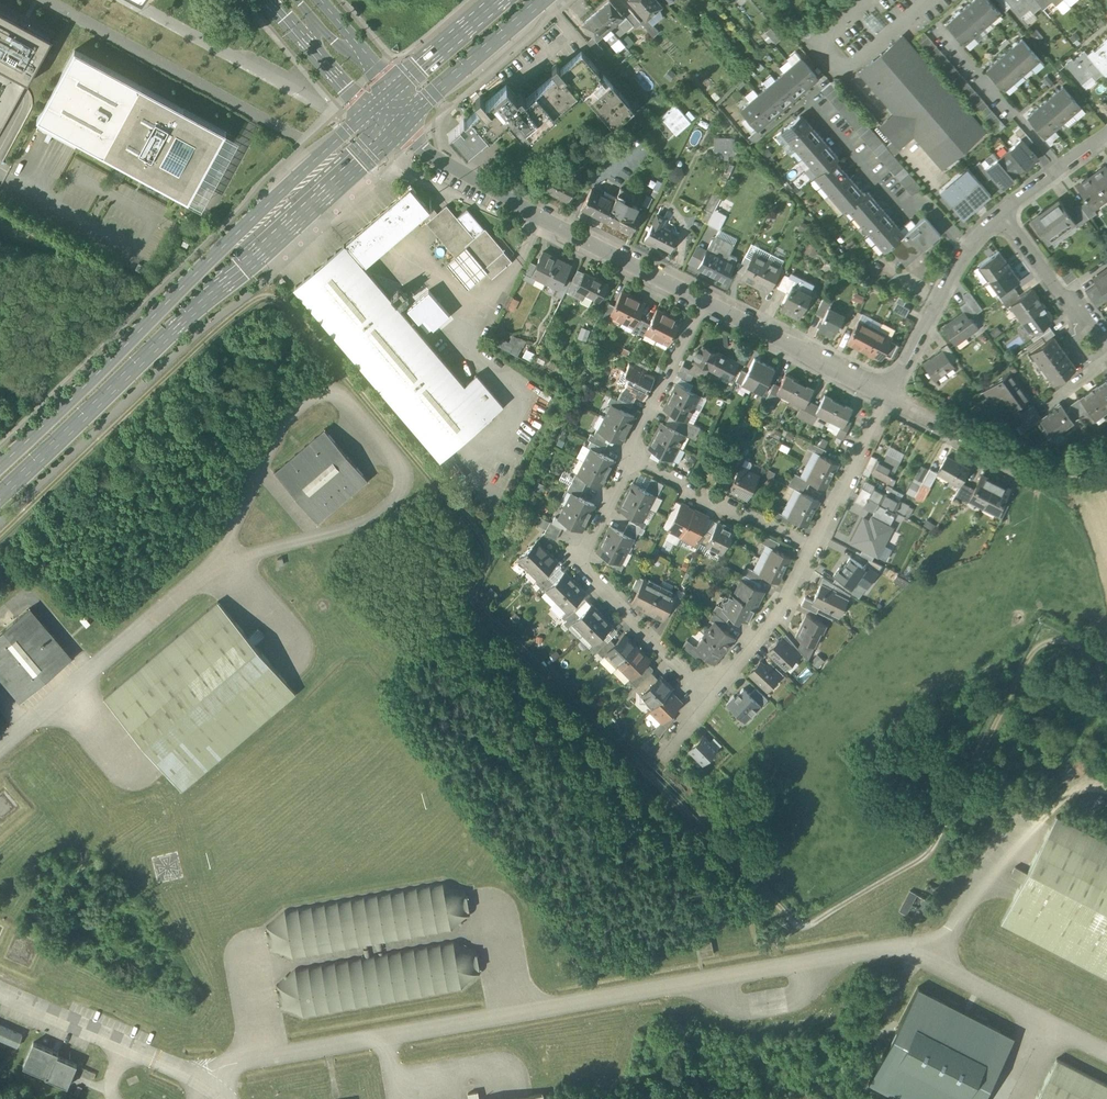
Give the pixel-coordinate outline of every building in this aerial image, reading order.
[(646,18),(661,5),(656,0),(630,0),(646,18)] [(990,20),(973,0),(964,8),(981,28),(990,20)] [(988,0),(973,0),(990,20),(999,13),(988,0)] [(1005,9),(1010,4),(1006,0),(997,0),(1005,9)] [(1010,4),(1020,16),(1029,8),(1033,12),(1040,6),(1035,0),(1006,0),(1010,4)] [(1040,6),(1042,9),(1051,1),(1055,5),(1061,0),(1035,0),(1040,6)] [(609,2),(596,13),(609,28),(622,17),(609,2)] [(641,23),(629,8),(623,13),(625,15),(633,24),(636,28),(641,23)] [(981,28),(964,8),(956,15),(973,35),(981,28)] [(51,41),(0,13),(0,62),(30,78),(51,41)] [(596,13),(583,24),(593,36),(596,39),(602,34),(609,28),(596,13)] [(622,17),(609,28),(613,32),(618,38),(633,24),(625,15),(622,17)] [(973,35),(956,15),(947,23),(964,43),(973,35)] [(794,16),(784,25),(788,30),(789,30),(789,31),(798,23),(798,22),(799,21),(794,16)] [(659,32),(648,20),(643,25),(653,37),(659,32)] [(553,24),(551,22),(543,28),(545,31),(553,24)] [(609,28),(602,34),(606,38),(613,32),(609,28)] [(781,39),(771,28),(766,32),(770,37),(766,40),(773,47),(781,39)] [(924,31),(914,40),(918,45),(928,36),(924,31)] [(618,38),(613,32),(606,38),(611,44),(610,45),(617,52),(625,45),(618,38)] [(605,52),(595,40),(596,39),(593,36),(587,42),(600,57),(605,52)] [(928,36),(918,45),(923,50),(932,41),(928,36)] [(1039,59),(1022,39),(1013,47),(1030,66),(1039,59)] [(970,115),(906,41),(877,64),(873,60),(860,71),(896,113),(881,126),(899,147),(914,134),(928,151),(970,115)] [(932,41),(923,50),(927,54),(936,46),(932,41)] [(1094,52),(1092,50),(1087,54),(1103,73),(1103,74),(1106,71),(1106,44),(1105,42),(1094,52)] [(936,46),(927,54),(931,59),(941,51),(936,46)] [(1030,66),(1013,47),(1004,54),(1021,74),(1030,66)] [(226,131),(75,49),(37,118),(189,201),(226,131)] [(605,52),(600,57),(605,63),(612,56),(607,50),(605,52)] [(941,51),(931,59),(935,64),(945,56),(941,51)] [(1084,51),(1073,61),(1071,59),(1065,64),(1082,84),(1092,76),(1095,79),(1103,73),(1087,54),(1084,51)] [(561,69),(556,64),(552,68),(557,73),(536,91),(553,111),(580,88),(613,126),(633,109),(603,74),(602,75),(582,52),(561,69)] [(1004,54),(995,62),(1013,81),(1021,74),(1004,54)] [(945,56),(935,64),(940,69),(949,61),(945,56)] [(817,76),(802,59),(801,57),(800,58),(801,58),(792,65),(809,85),(817,78),(818,77),(817,76)] [(949,61),(940,69),(944,74),(954,66),(949,61)] [(995,62),(986,69),(1004,89),(1013,81),(995,62)] [(809,85),(792,65),(784,72),(801,92),(809,85)] [(954,66),(944,74),(948,79),(958,71),(954,66)] [(18,102),(27,85),(0,70),(0,134),(18,102)] [(958,71),(948,79),(952,84),(962,76),(958,71)] [(801,92),(784,72),(775,80),(792,99),(801,92)] [(962,76),(952,84),(957,89),(966,81),(962,76)] [(792,99),(775,80),(767,87),(784,107),(792,99)] [(966,81),(957,89),(961,94),(971,86),(966,81)] [(831,83),(821,91),(826,96),(835,87),(831,83)] [(507,85),(486,103),(480,96),(476,100),(481,107),(472,115),(489,135),(514,113),(532,133),(555,113),(553,111),(536,91),(527,99),(522,94),(517,97),(507,85)] [(971,86),(961,94),(965,99),(975,91),(971,86)] [(1080,106),(1063,86),(1054,94),(1071,114),(1080,106)] [(784,107),(767,87),(759,94),(775,114),(784,107)] [(835,87),(826,96),(830,101),(840,92),(835,87)] [(975,91),(965,99),(970,104),(979,96),(975,91)] [(840,92),(830,101),(834,106),(844,97),(840,92)] [(775,114),(759,94),(750,102),(767,121),(775,114)] [(1071,114),(1054,94),(1045,102),(1062,121),(1071,114)] [(979,96),(970,104),(974,109),(983,101),(979,96)] [(844,97),(834,106),(839,111),(848,102),(844,97)] [(983,101),(974,109),(978,114),(988,106),(983,101)] [(767,121),(750,102),(742,109),(741,109),(742,111),(757,127),(758,129),(759,129),(758,128),(767,121)] [(848,102),(839,111),(843,116),(852,107),(848,102)] [(1062,121),(1045,102),(1036,109),(1054,129),(1062,121)] [(675,105),(661,117),(667,124),(682,112),(675,105)] [(988,106),(978,114),(982,119),(992,111),(988,106)] [(852,107),(843,116),(847,121),(857,112),(852,107)] [(1054,129),(1036,109),(1027,117),(1045,137),(1054,129)] [(992,111),(982,119),(987,124),(996,115),(992,111)] [(682,112),(667,124),(676,134),(690,122),(682,112)] [(857,112),(847,121),(851,126),(861,117),(857,112)] [(489,135),(472,115),(465,120),(464,119),(460,122),(461,124),(449,135),(461,148),(467,154),(489,135)] [(800,116),(783,130),(781,132),(782,132),(789,140),(809,123),(801,115),(802,115),(801,115),(799,116),(800,116)] [(970,115),(928,151),(942,167),(984,131),(970,115)] [(996,115),(987,124),(991,129),(1001,120),(996,115)] [(861,117),(851,126),(856,131),(865,122),(861,117)] [(1001,120),(991,129),(995,134),(1005,125),(1001,120)] [(865,122),(856,131),(860,136),(870,127),(865,122)] [(809,123),(789,140),(796,149),(816,132),(809,123)] [(870,127),(860,136),(864,141),(874,132),(870,127)] [(1033,142),(1020,127),(1015,132),(1021,138),(1028,147),(1033,142)] [(758,129),(749,137),(753,142),(762,134),(758,129)] [(816,132),(796,149),(797,149),(803,157),(804,157),(823,140),(816,132)] [(874,132),(864,141),(869,146),(878,137),(874,132)] [(878,137),(869,146),(873,151),(883,142),(878,137)] [(730,139),(715,138),(714,159),(728,160),(729,156),(730,155),(730,139)] [(1028,147),(1021,138),(1009,148),(1010,149),(1024,166),(1026,167),(1037,157),(1028,147)] [(823,140),(804,157),(804,158),(811,166),(831,149),(823,141),(824,141),(823,140)] [(883,142),(873,151),(877,156),(887,147),(883,142)] [(887,147),(877,156),(882,161),(891,152),(887,147)] [(831,149),(811,166),(818,174),(835,160),(837,159),(838,158),(838,157),(831,149)] [(1024,166),(1010,149),(998,159),(1012,176),(1024,166)] [(891,152),(882,161),(886,166),(895,157),(891,152)] [(895,157),(886,166),(890,171),(900,162),(895,157)] [(998,159),(997,159),(986,169),(993,177),(1002,188),(1014,178),(1012,176),(998,159)] [(835,160),(818,174),(816,176),(815,177),(815,178),(815,177),(822,186),(842,169),(835,160)] [(555,164),(549,161),(544,172),(550,175),(555,164)] [(900,162),(890,171),(894,176),(904,167),(900,162)] [(986,169),(980,162),(975,166),(988,181),(993,177),(986,169)] [(676,166),(671,169),(668,174),(670,180),(675,182),(681,179),(684,174),(681,168),(676,166)] [(1091,177),(1106,197),(1106,169),(1105,166),(1091,177)] [(904,167),(894,176),(899,181),(908,172),(904,167)] [(967,167),(939,191),(963,219),(991,195),(967,167)] [(842,169),(822,186),(829,194),(830,194),(849,177),(842,169)] [(908,172),(899,181),(903,186),(913,177),(908,172)] [(577,185),(554,173),(546,190),(568,201),(577,185)] [(849,177),(830,194),(830,195),(830,194),(837,203),(856,186),(849,178),(850,177),(849,177)] [(913,177),(903,186),(907,191),(917,182),(913,177)] [(1106,197),(1091,177),(1077,187),(1085,199),(1092,208),(1093,208),(1106,197)] [(917,182),(907,191),(912,196),(921,187),(917,182)] [(399,197),(346,242),(348,245),(366,265),(430,210),(415,192),(416,191),(411,184),(398,195),(399,197)] [(856,186),(837,203),(844,211),(844,212),(846,210),(848,208),(864,194),(856,186)] [(592,188),(582,208),(605,220),(615,200),(592,188)] [(635,196),(621,189),(615,200),(605,220),(631,234),(641,213),(636,211),(638,207),(631,203),(635,196)] [(864,194),(848,208),(855,217),(874,200),(867,192),(867,191),(865,192),(864,194)] [(712,194),(705,209),(701,214),(696,216),(695,217),(707,223),(720,198),(712,194)] [(1092,208),(1085,199),(1078,204),(1089,219),(1097,213),(1093,208),(1092,208)] [(874,200),(855,217),(862,225),(882,208),(874,200)] [(1059,200),(1031,221),(1046,242),(1074,222),(1074,221),(1068,212),(1059,200)] [(1078,204),(1068,212),(1074,221),(1074,222),(1078,227),(1089,219),(1078,204)] [(457,217),(447,205),(430,219),(445,237),(442,240),(457,258),(468,248),(465,245),(474,237),(457,217)] [(484,228),(467,208),(457,217),(474,237),(484,228)] [(882,208),(862,225),(862,226),(862,225),(869,233),(869,234),(889,217),(889,216),(889,217),(882,209),(882,208)] [(727,216),(715,209),(708,223),(720,229),(727,216)] [(658,214),(645,240),(652,244),(653,241),(661,226),(665,218),(658,214)] [(904,234),(890,245),(890,246),(905,263),(927,244),(930,247),(933,244),(931,241),(940,234),(924,216),(904,234)] [(889,217),(869,234),(870,234),(877,242),(896,225),(889,217),(890,217),(889,217)] [(911,219),(899,229),(904,234),(915,224),(911,219)] [(896,225),(877,242),(884,251),(890,246),(890,245),(904,234),(899,229),(896,225)] [(678,235),(661,226),(653,241),(671,250),(678,235)] [(504,250),(485,228),(474,237),(465,245),(468,248),(484,267),(504,250)] [(737,258),(728,254),(731,250),(731,249),(731,248),(730,247),(725,244),(719,242),(714,240),(713,240),(712,241),(707,250),(726,259),(723,266),(731,270),(737,258)] [(373,273),(366,265),(348,245),(346,246),(344,244),(294,287),(441,458),(503,405),(476,374),(466,382),(468,385),(466,387),(371,275),(373,273)] [(707,250),(697,244),(688,262),(698,268),(707,250)] [(484,267),(484,268),(492,277),(512,260),(504,250),(484,267)] [(726,259),(707,250),(698,268),(717,277),(723,266),(726,259)] [(537,264),(532,272),(533,273),(546,280),(557,258),(543,251),(537,264)] [(999,251),(979,265),(990,280),(1009,265),(999,251)] [(767,260),(754,253),(751,259),(744,273),(742,277),(755,284),(767,260)] [(751,259),(745,256),(738,270),(744,273),(751,259)] [(557,258),(546,280),(560,287),(561,287),(565,278),(571,266),(557,258)] [(767,260),(755,284),(769,291),(773,283),(779,271),(781,267),(767,260)] [(537,264),(531,261),(525,273),(531,276),(533,273),(532,272),(537,264)] [(1009,265),(990,280),(1000,293),(1000,294),(1013,285),(1020,280),(1009,265)] [(731,270),(723,266),(717,277),(725,281),(731,270)] [(1070,267),(1059,274),(1066,285),(1077,277),(1070,267)] [(584,273),(578,270),(572,281),(579,284),(584,273)] [(779,271),(773,283),(779,286),(779,285),(785,274),(779,271)] [(608,284),(585,272),(579,284),(574,294),(582,298),(580,301),(589,305),(593,297),(600,301),(608,284)] [(1104,272),(1093,280),(1096,284),(1100,289),(1103,294),(1106,299),(1106,277),(1104,272)] [(785,274),(779,285),(790,291),(793,285),(796,280),(785,274)] [(812,285),(797,277),(796,280),(793,285),(790,291),(780,309),(799,318),(811,294),(808,293),(812,285)] [(565,278),(561,287),(560,287),(555,295),(562,298),(571,281),(565,278)] [(1096,284),(1085,291),(1089,297),(1100,289),(1096,284)] [(1013,285),(1000,294),(1000,293),(998,295),(1003,301),(1017,291),(1013,285)] [(1021,296),(1010,304),(1011,305),(1021,319),(1042,304),(1032,289),(1021,296)] [(1100,289),(1089,297),(1093,302),(1103,294),(1100,289)] [(615,306),(610,315),(622,321),(634,297),(622,291),(615,306)] [(983,309),(969,291),(963,295),(967,301),(977,314),(983,309)] [(1017,291),(1003,301),(1007,307),(1011,305),(1010,304),(1021,296),(1017,291)] [(1093,302),(1097,307),(1106,300),(1106,299),(1103,294),(1093,302)] [(507,295),(502,306),(513,310),(518,299),(507,295)] [(907,300),(899,296),(896,301),(903,305),(907,300)] [(634,297),(622,321),(634,326),(638,318),(646,303),(634,297)] [(824,297),(816,313),(824,317),(828,307),(832,301),(824,297)] [(903,305),(896,301),(892,309),(905,316),(909,309),(903,305)] [(977,314),(967,301),(960,306),(965,313),(965,312),(969,318),(971,317),(971,318),(977,314)] [(609,303),(602,316),(608,319),(610,315),(615,306),(609,303)] [(1042,304),(1021,319),(1029,330),(1036,331),(1047,323),(1050,321),(1051,315),(1042,304)] [(844,315),(828,307),(824,317),(818,328),(834,336),(839,325),(841,325),(842,323),(840,323),(844,315)] [(669,315),(657,309),(650,324),(646,332),(657,338),(669,315)] [(858,311),(856,315),(854,314),(848,325),(855,328),(859,321),(862,314),(862,313),(858,311)] [(965,313),(943,328),(955,344),(978,327),(971,318),(971,317),(969,318),(965,312),(965,313)] [(681,321),(669,315),(657,338),(669,344),(681,321)] [(634,326),(631,331),(637,334),(638,332),(644,321),(638,318),(634,326)] [(650,324),(644,321),(638,332),(644,335),(646,332),(650,324)] [(859,321),(855,328),(848,342),(867,352),(878,331),(859,321)] [(1036,331),(1036,335),(1032,338),(1034,341),(1041,336),(1051,328),(1047,323),(1036,331)] [(1051,328),(1041,336),(1045,341),(1052,336),(1055,334),(1051,328)] [(891,337),(878,331),(867,352),(880,359),(883,353),(887,355),(894,352),(898,345),(898,344),(898,343),(897,342),(890,338),(891,337)] [(511,334),(509,340),(500,337),(496,347),(519,355),(525,339),(511,334)] [(1045,341),(1030,351),(1053,383),(1062,377),(1075,368),(1052,336),(1045,341)] [(746,344),(737,362),(738,362),(744,365),(753,348),(746,344)] [(956,356),(947,344),(941,348),(943,351),(950,360),(956,356)] [(737,362),(703,345),(699,352),(698,352),(697,352),(696,353),(695,354),(695,355),(696,357),(697,358),(695,361),(729,379),(738,362),(737,362)] [(943,351),(931,360),(930,359),(923,364),(935,379),(954,365),(950,360),(943,351)] [(747,373),(742,383),(752,388),(765,363),(755,358),(747,373)] [(692,362),(685,359),(681,368),(687,371),(692,362)] [(649,367),(637,360),(634,366),(646,372),(649,367)] [(765,363),(752,388),(762,393),(767,383),(774,368),(765,363)] [(634,366),(630,364),(626,372),(624,371),(618,382),(625,386),(623,389),(637,396),(644,399),(649,390),(646,388),(647,385),(650,386),(655,377),(634,366)] [(687,371),(681,368),(678,374),(690,381),(694,374),(687,371)] [(747,373),(742,370),(736,381),(742,384),(742,383),(747,373)] [(1018,382),(1010,372),(985,390),(987,393),(988,393),(993,399),(1003,391),(1015,408),(1028,398),(1016,383),(1018,382)] [(792,378),(786,375),(780,387),(778,392),(791,399),(799,383),(792,379),(792,378)] [(1053,383),(1051,385),(1054,391),(1066,383),(1062,377),(1053,383)] [(694,384),(683,378),(680,384),(690,390),(693,384),(694,384)] [(1079,398),(1087,410),(1094,419),(1106,410),(1106,378),(1079,398)] [(680,384),(678,383),(671,396),(694,407),(700,395),(690,390),(680,384)] [(762,393),(761,394),(767,397),(773,385),(767,383),(762,393)] [(799,383),(791,399),(804,405),(805,406),(807,401),(813,389),(807,385),(806,386),(799,383)] [(705,390),(693,384),(690,390),(700,395),(702,396),(705,390)] [(767,397),(766,399),(775,403),(777,399),(775,398),(778,392),(780,387),(774,384),(773,385),(767,397)] [(637,396),(623,389),(618,400),(623,403),(631,407),(637,396)] [(819,407),(816,411),(817,412),(830,418),(838,402),(831,399),(831,398),(825,394),(819,407)] [(694,407),(671,396),(665,409),(670,412),(681,417),(687,420),(694,407)] [(618,400),(611,397),(608,402),(612,405),(620,408),(623,403),(618,400)] [(1087,410),(1079,398),(1069,405),(1078,416),(1087,410)] [(804,405),(801,411),(799,410),(797,415),(805,419),(813,404),(807,401),(805,406),(804,405)] [(845,406),(838,402),(830,418),(843,425),(844,425),(846,420),(852,408),(846,405),(845,406)] [(1042,417),(1039,419),(1039,420),(1052,437),(1073,421),(1072,420),(1064,409),(1060,403),(1042,417)] [(813,404),(805,419),(813,423),(816,418),(814,417),(817,412),(816,411),(819,407),(813,404)] [(1032,404),(1019,414),(1024,421),(1037,411),(1032,404)] [(620,408),(612,405),(606,417),(628,429),(635,416),(620,408)] [(1078,416),(1069,405),(1064,409),(1072,420),(1078,416)] [(1024,421),(1018,425),(1023,432),(1039,420),(1039,419),(1042,417),(1038,411),(1024,421)] [(681,417),(670,412),(667,417),(678,423),(681,417)] [(628,429),(606,417),(599,430),(609,435),(617,439),(622,441),(628,429)] [(678,423),(667,417),(664,423),(675,429),(678,423)] [(687,420),(681,417),(678,423),(698,433),(701,427),(687,420)] [(846,420),(844,425),(843,425),(841,431),(838,430),(836,434),(843,438),(851,423),(846,420)] [(664,423),(662,422),(656,435),(678,447),(685,434),(664,423)] [(698,433),(678,423),(675,429),(685,434),(695,439),(698,433)] [(274,470),(319,522),(371,477),(326,425),(274,470)] [(599,430),(597,429),(594,435),(606,441),(609,435),(599,430)] [(606,441),(591,433),(588,439),(603,447),(606,448),(608,442),(606,441)] [(617,439),(609,435),(606,441),(608,442),(613,445),(617,439)] [(678,447),(656,435),(649,448),(662,454),(672,459),(678,447)] [(603,447),(591,441),(588,446),(592,448),(600,452),(603,447)] [(827,450),(811,442),(808,448),(815,452),(823,456),(827,450)] [(600,452),(592,448),(585,461),(608,472),(614,460),(600,452)] [(740,451),(731,470),(737,474),(741,466),(747,454),(740,451)] [(823,456),(815,452),(808,464),(830,475),(834,469),(835,470),(838,463),(823,456)] [(892,456),(886,453),(881,463),(887,466),(892,456)] [(672,459),(662,454),(659,460),(671,466),(674,460),(672,459)] [(877,458),(872,455),(863,473),(869,476),(877,458)] [(892,456),(887,466),(894,470),(894,471),(895,471),(900,460),(892,456)] [(969,469),(946,456),(938,472),(937,473),(960,485),(962,482),(969,469)] [(608,472),(585,461),(579,474),(588,479),(601,485),(608,472)] [(881,463),(879,462),(874,472),(889,480),(890,478),(894,471),(894,470),(887,466),(881,463)] [(830,475),(808,464),(802,477),(811,481),(825,489),(828,483),(827,482),(830,475)] [(732,484),(729,489),(747,498),(759,475),(741,466),(737,474),(732,484)] [(927,469),(922,466),(915,478),(921,481),(927,469)] [(930,468),(922,482),(930,486),(937,473),(938,472),(930,468)] [(731,470),(725,480),(732,484),(737,474),(731,470)] [(579,474),(577,472),(571,484),(582,490),(588,479),(579,474)] [(802,477),(795,473),(792,479),(808,487),(811,481),(802,477)] [(995,481),(982,474),(975,488),(970,498),(971,498),(983,505),(995,481)] [(664,484),(652,478),(646,489),(655,494),(658,495),(664,484)] [(887,506),(895,510),(900,501),(894,498),(896,493),(891,490),(896,481),(890,478),(889,480),(883,492),(878,502),(887,506)] [(808,487),(792,479),(789,485),(796,489),(805,493),(808,487)] [(995,481),(983,505),(996,512),(997,512),(1002,501),(1009,488),(995,481)] [(975,488),(962,482),(960,485),(955,494),(970,501),(971,498),(970,498),(975,488)] [(646,489),(633,483),(627,496),(649,507),(655,494),(646,489)] [(582,490),(571,484),(568,490),(573,493),(579,496),(582,490)] [(869,492),(863,488),(856,501),(862,504),(869,492)] [(868,495),(862,507),(873,512),(878,502),(883,492),(874,488),(869,496),(868,495)] [(805,493),(796,489),(789,501),(812,513),(815,506),(816,507),(819,501),(805,493)] [(579,496),(573,493),(566,505),(588,517),(595,504),(579,496)] [(649,507),(627,496),(620,508),(642,520),(649,507)] [(676,501),(663,526),(669,529),(682,504),(676,501)] [(812,513),(789,501),(783,514),(792,519),(806,526),(810,520),(808,519),(812,513)] [(909,505),(900,501),(895,510),(904,515),(909,505)] [(1002,501),(997,512),(996,512),(995,514),(1001,518),(1008,504),(1002,501)] [(861,514),(848,540),(863,548),(876,554),(880,556),(894,529),(889,526),(893,517),(884,512),(887,506),(878,502),(873,512),(870,518),(861,514)] [(694,510),(682,504),(669,529),(682,536),(694,510)] [(588,517),(566,505),(559,518),(569,523),(582,529),(588,517)] [(694,510),(682,536),(686,538),(689,537),(694,539),(693,541),(694,542),(699,531),(707,516),(694,510)] [(792,519),(783,514),(776,511),(773,517),(789,525),(792,519)] [(559,518),(555,516),(552,522),(562,527),(566,529),(569,523),(559,518)] [(552,522),(551,521),(545,533),(556,539),(562,527),(552,522)] [(641,527),(630,521),(627,527),(638,533),(641,527)] [(733,530),(719,522),(713,534),(706,546),(721,553),(733,530)] [(624,532),(611,526),(604,538),(627,550),(633,537),(624,532)] [(638,533),(627,527),(624,532),(633,537),(635,538),(638,533)] [(699,531),(694,542),(693,541),(692,545),(698,548),(701,543),(705,534),(699,531)] [(705,534),(701,543),(706,546),(713,534),(707,531),(705,534)] [(780,542),(764,534),(760,542),(767,545),(776,549),(780,542)] [(627,550),(604,538),(598,551),(610,558),(620,563),(627,550)] [(537,540),(519,558),(529,568),(547,550),(537,540)] [(776,549),(767,545),(761,558),(783,569),(786,563),(788,563),(791,557),(776,549)] [(876,554),(863,548),(860,554),(872,560),(876,554)] [(557,560),(547,550),(529,568),(539,578),(545,572),(557,560)] [(850,557),(842,569),(839,567),(834,575),(836,577),(851,587),(856,579),(865,567),(850,557)] [(620,563),(610,558),(607,564),(621,571),(624,565),(620,563)] [(783,569),(761,558),(755,570),(760,573),(763,575),(768,577),(778,583),(781,576),(780,576),(783,569)] [(867,565),(865,567),(856,579),(863,584),(866,581),(870,584),(874,587),(882,576),(867,565)] [(560,567),(550,577),(555,581),(565,571),(560,567)] [(755,570),(748,567),(744,574),(759,583),(763,575),(760,573),(754,570),(755,570)] [(555,581),(547,589),(557,599),(575,581),(565,571),(555,581)] [(539,578),(536,582),(541,586),(550,577),(545,572),(539,578)] [(639,576),(633,588),(638,591),(644,579),(639,576)] [(550,577),(541,586),(545,591),(547,589),(555,581),(550,577)] [(851,587),(836,577),(833,583),(838,586),(847,593),(850,594),(856,597),(859,592),(851,587)] [(660,586),(644,579),(638,591),(632,604),(647,612),(660,586)] [(863,584),(856,579),(851,587),(859,592),(863,595),(870,584),(866,581),(863,584)] [(575,581),(557,599),(567,609),(572,605),(582,595),(585,592),(575,581)] [(762,591),(742,581),(741,585),(740,585),(734,595),(756,606),(761,595),(760,595),(762,591)] [(835,592),(821,583),(813,601),(812,602),(819,606),(840,616),(840,615),(837,613),(844,599),(847,601),(847,600),(835,592)] [(676,594),(660,586),(647,612),(663,620),(670,607),(676,594)] [(847,593),(838,586),(835,592),(847,600),(848,600),(847,600),(850,594),(847,593)] [(756,606),(734,595),(730,593),(723,607),(722,609),(731,616),(738,622),(741,618),(748,622),(756,606)] [(682,597),(676,594),(670,607),(676,610),(682,597)] [(582,595),(572,605),(576,609),(585,601),(587,599),(582,595)] [(813,601),(805,597),(801,605),(816,612),(819,606),(812,602),(813,601)] [(585,601),(576,609),(581,614),(590,605),(585,601)] [(106,703),(184,792),(299,692),(221,603),(106,703)] [(581,614),(573,622),(584,632),(601,614),(591,604),(590,605),(581,614)] [(567,609),(562,614),(567,619),(576,609),(572,605),(567,609)] [(723,607),(717,605),(713,610),(715,612),(727,621),(731,616),(722,609),(723,607)] [(567,619),(564,622),(569,626),(573,622),(581,614),(576,609),(567,619)] [(0,640),(0,679),(23,706),(76,662),(33,612),(0,640)] [(727,621),(715,612),(711,619),(715,622),(724,630),(729,624),(727,621)] [(601,614),(584,632),(594,642),(601,634),(612,624),(601,614)] [(826,623),(807,614),(796,636),(802,639),(813,644),(820,630),(822,631),(826,623)] [(724,630),(715,622),(705,634),(725,650),(734,638),(724,630)] [(612,624),(601,634),(608,640),(610,638),(618,630),(612,624)] [(594,642),(590,646),(596,652),(597,651),(608,640),(601,634),(594,642)] [(615,644),(607,652),(607,653),(612,657),(612,662),(617,667),(619,664),(637,647),(625,634),(615,644)] [(725,650),(705,634),(696,646),(695,647),(705,654),(714,662),(725,650)] [(798,648),(786,634),(780,640),(797,656),(801,651),(798,648)] [(608,640),(597,651),(603,657),(607,653),(607,652),(615,644),(610,638),(608,640)] [(813,644),(802,639),(798,648),(801,651),(808,659),(815,645),(813,644)] [(705,654),(695,647),(696,646),(688,640),(683,646),(700,660),(705,654)] [(780,640),(779,640),(769,651),(782,663),(783,662),(788,666),(797,656),(780,640)] [(637,647),(619,664),(631,676),(632,677),(645,664),(649,659),(637,647)] [(816,654),(810,660),(816,666),(822,660),(816,654)] [(782,673),(768,659),(764,664),(778,678),(782,673)] [(764,664),(760,661),(750,672),(763,685),(766,682),(770,686),(778,678),(764,664)] [(645,664),(632,677),(631,676),(629,679),(636,686),(651,671),(652,671),(645,664)] [(636,686),(635,687),(640,691),(640,694),(643,693),(644,693),(658,679),(658,678),(651,671),(636,686)] [(658,679),(644,693),(644,702),(647,702),(652,707),(652,708),(670,690),(673,687),(664,678),(663,680),(658,680),(658,679)] [(745,722),(761,706),(749,694),(743,688),(727,704),(745,722)] [(756,688),(755,688),(749,694),(761,706),(762,706),(768,700),(756,688)] [(652,708),(650,710),(662,721),(670,713),(681,702),(670,690),(652,708)] [(662,721),(657,726),(663,731),(675,717),(670,713),(662,721)] [(703,735),(689,749),(703,763),(717,749),(703,735)] [(1022,882),(1000,922),(1106,977),(1106,842),(1056,816),(1026,872),(1015,866),(1010,876),(1022,882)] [(264,927),(269,950),(293,958),(452,931),(471,915),(467,891),(444,882),(285,910),(264,927)] [(907,890),(897,910),(912,917),(922,897),(907,890)] [(698,955),(712,953),(710,940),(696,942),(698,955)] [(276,984),(280,1009),(304,1017),(461,990),(481,974),(477,949),(453,941),(295,969),(276,984)] [(867,1083),(899,1098),(981,1098),(1014,1036),(917,986),(867,1083)] [(17,1047),(23,1034),(0,1024),(0,1039),(17,1047)] [(33,1041),(23,1065),(46,1075),(45,1076),(67,1085),(77,1063),(57,1056),(59,1052),(33,1041)] [(1035,1098),(1106,1098),(1106,1083),(1057,1058),(1035,1098)] [(479,1091),(468,1093),(469,1098),(480,1098),(479,1091)]
